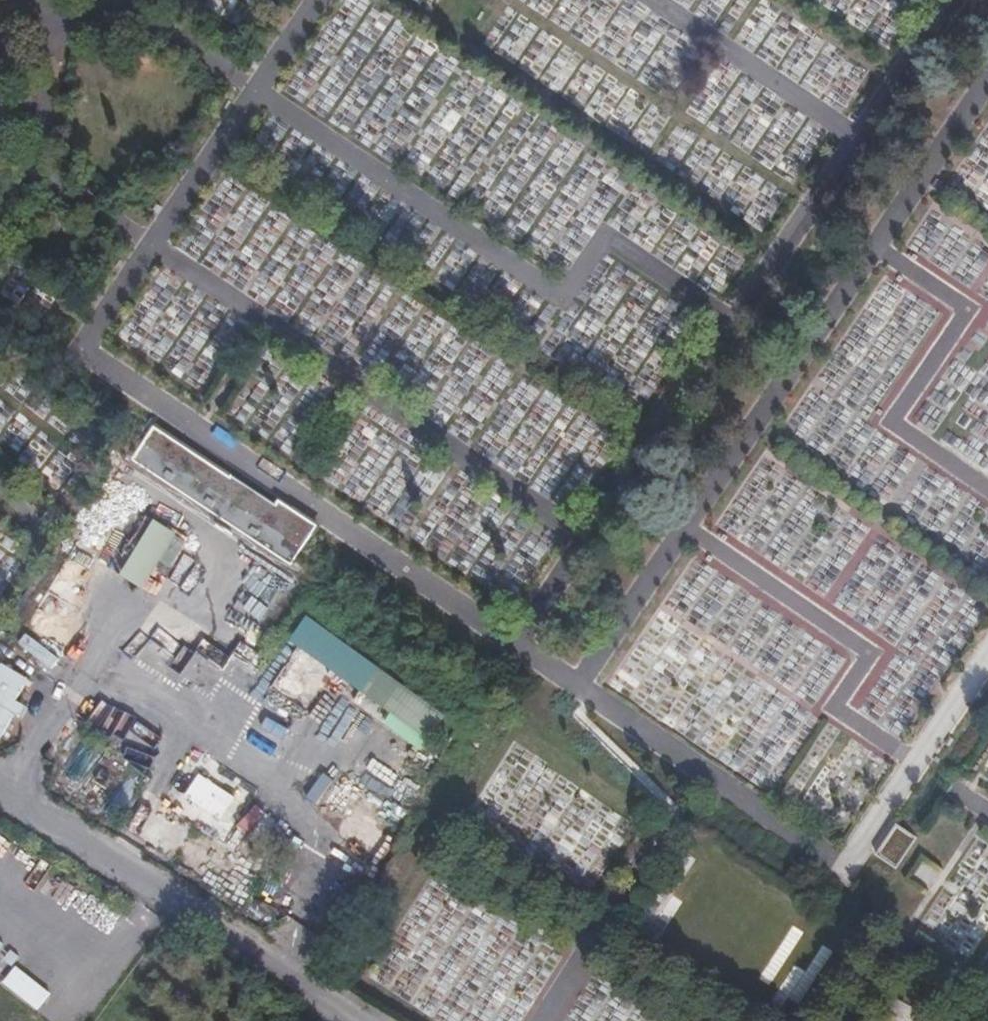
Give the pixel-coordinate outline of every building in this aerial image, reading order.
[(123,527),(133,502),(117,496),(108,521),(123,527)] [(123,574),(147,590),(184,533),(159,518),(123,574)] [(252,634),(284,599),(254,572),(222,607),(252,634)] [(429,753),(456,714),(313,616),(296,642),(397,711),(387,724),(429,753)] [(210,625),(199,649),(185,642),(180,653),(137,633),(126,654),(214,696),(241,640),(210,625)] [(22,718),(30,708),(18,702),(30,680),(3,664),(0,668),(0,705),(22,718)] [(344,723),(361,734),(374,714),(357,703),(344,723)] [(13,714),(0,706),(0,738),(13,714)] [(105,751),(86,736),(83,740),(68,728),(47,755),(66,770),(58,780),(74,792),(105,751)] [(106,806),(122,812),(135,781),(119,775),(106,806)] [(239,811),(237,831),(257,833),(260,809),(245,808),(247,789),(229,787),(227,810),(239,811)] [(894,822),(875,856),(897,869),(917,835),(894,822)] [(987,920),(987,874),(985,872),(987,868),(966,858),(939,915),(960,926),(980,936),(987,920)] [(3,980),(37,1011),(52,995),(17,964),(3,980)] [(928,1008),(922,1018),(927,1020),(950,1020),(928,1008)]
